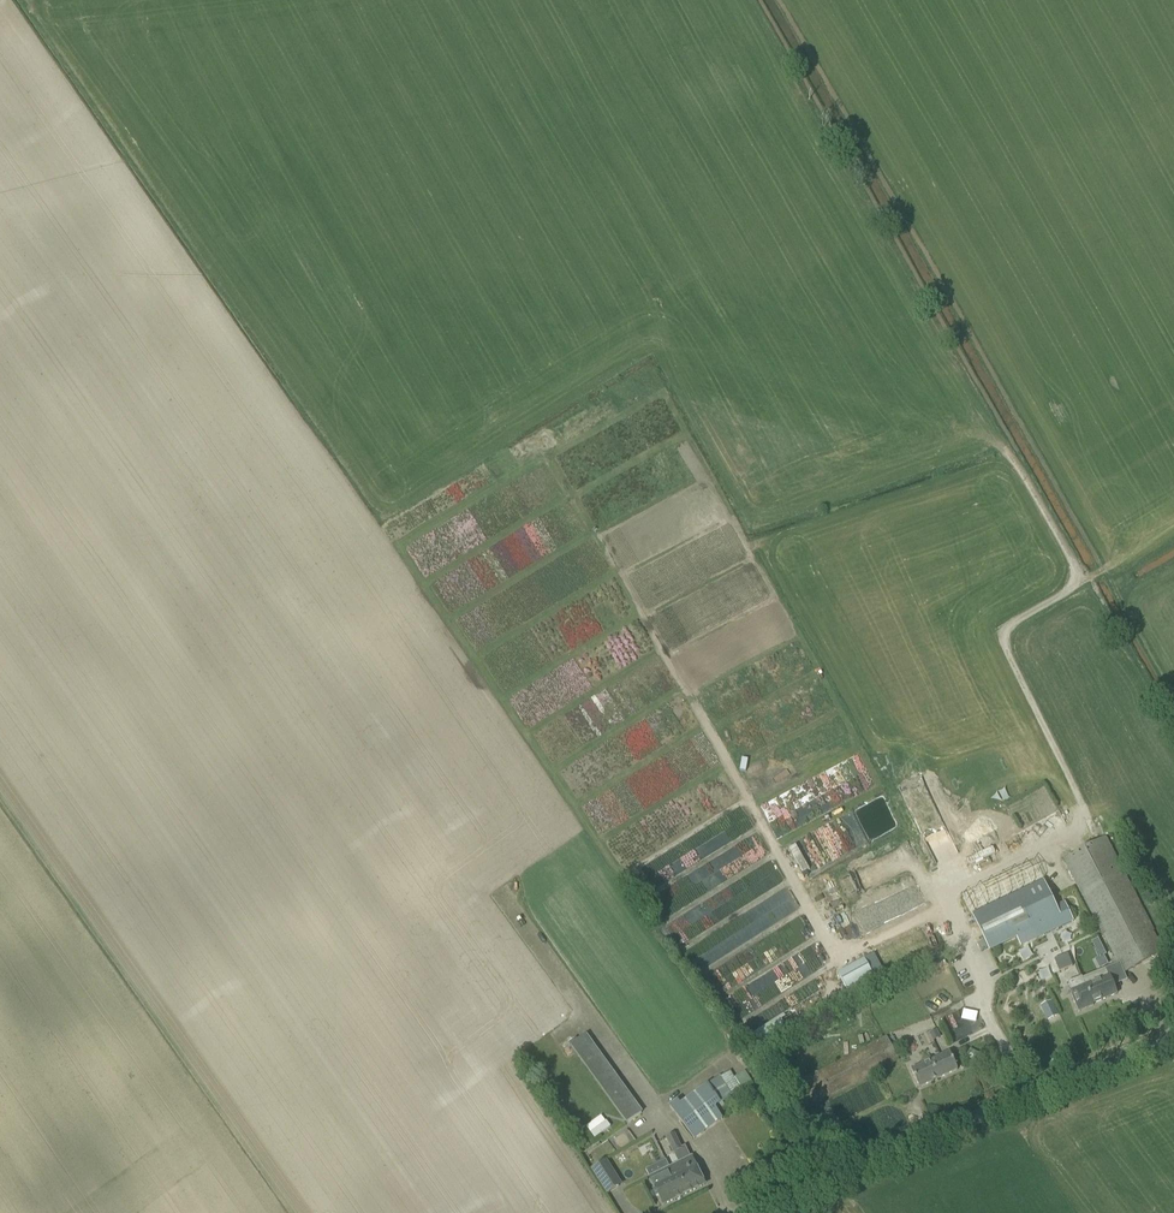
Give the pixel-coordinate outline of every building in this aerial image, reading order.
[(1095,842),(1064,858),(1082,893),(1118,962),(1118,963),(1123,973),(1164,952),(1158,941),(1123,872),(1105,837),(1098,841),(1094,843),(1095,842)] [(1043,881),(972,915),(985,941),(978,944),(982,951),(988,948),(989,950),(1032,930),(1036,938),(1046,934),(1045,932),(1050,929),(1051,931),(1070,922),(1065,911),(1059,914),(1043,881)] [(1094,951),(1098,958),(1104,955),(1106,954),(1098,939),(1092,942),(1096,950),(1094,951)] [(860,983),(872,977),(864,959),(835,972),(843,989),(859,981),(860,983)] [(1069,961),(1056,966),(1059,972),(1072,967),(1069,961)] [(1082,977),(1068,982),(1071,991),(1071,992),(1078,1010),(1117,994),(1110,978),(1123,973),(1118,963),(1082,978),(1082,977)] [(1040,979),(1049,977),(1046,967),(1038,969),(1040,979)] [(976,1031),(968,1009),(942,1019),(950,1041),(976,1031)] [(1046,1020),(1056,1016),(1053,1009),(1043,1014),(1046,1020)] [(936,1029),(929,1032),(933,1040),(940,1036),(936,1029)] [(571,1046),(627,1124),(641,1113),(585,1035),(571,1046)] [(970,1049),(966,1057),(974,1061),(978,1053),(970,1049)] [(911,1069),(914,1077),(919,1087),(958,1070),(949,1051),(931,1060),(930,1057),(920,1061),(921,1064),(911,1069)] [(722,1119),(714,1108),(734,1095),(734,1094),(741,1090),(730,1071),(719,1077),(680,1106),(678,1102),(671,1107),(670,1107),(694,1139),(695,1139),(694,1139),(721,1119),(721,1120),(722,1119)] [(592,1138),(609,1128),(601,1114),(584,1124),(592,1138)] [(581,1132),(576,1135),(585,1148),(589,1145),(581,1132)] [(667,1138),(674,1152),(681,1149),(674,1134),(667,1138)] [(692,1157),(650,1177),(655,1187),(653,1189),(656,1196),(659,1195),(664,1204),(705,1184),(692,1157)] [(591,1170),(607,1194),(619,1186),(603,1162),(591,1170)]
